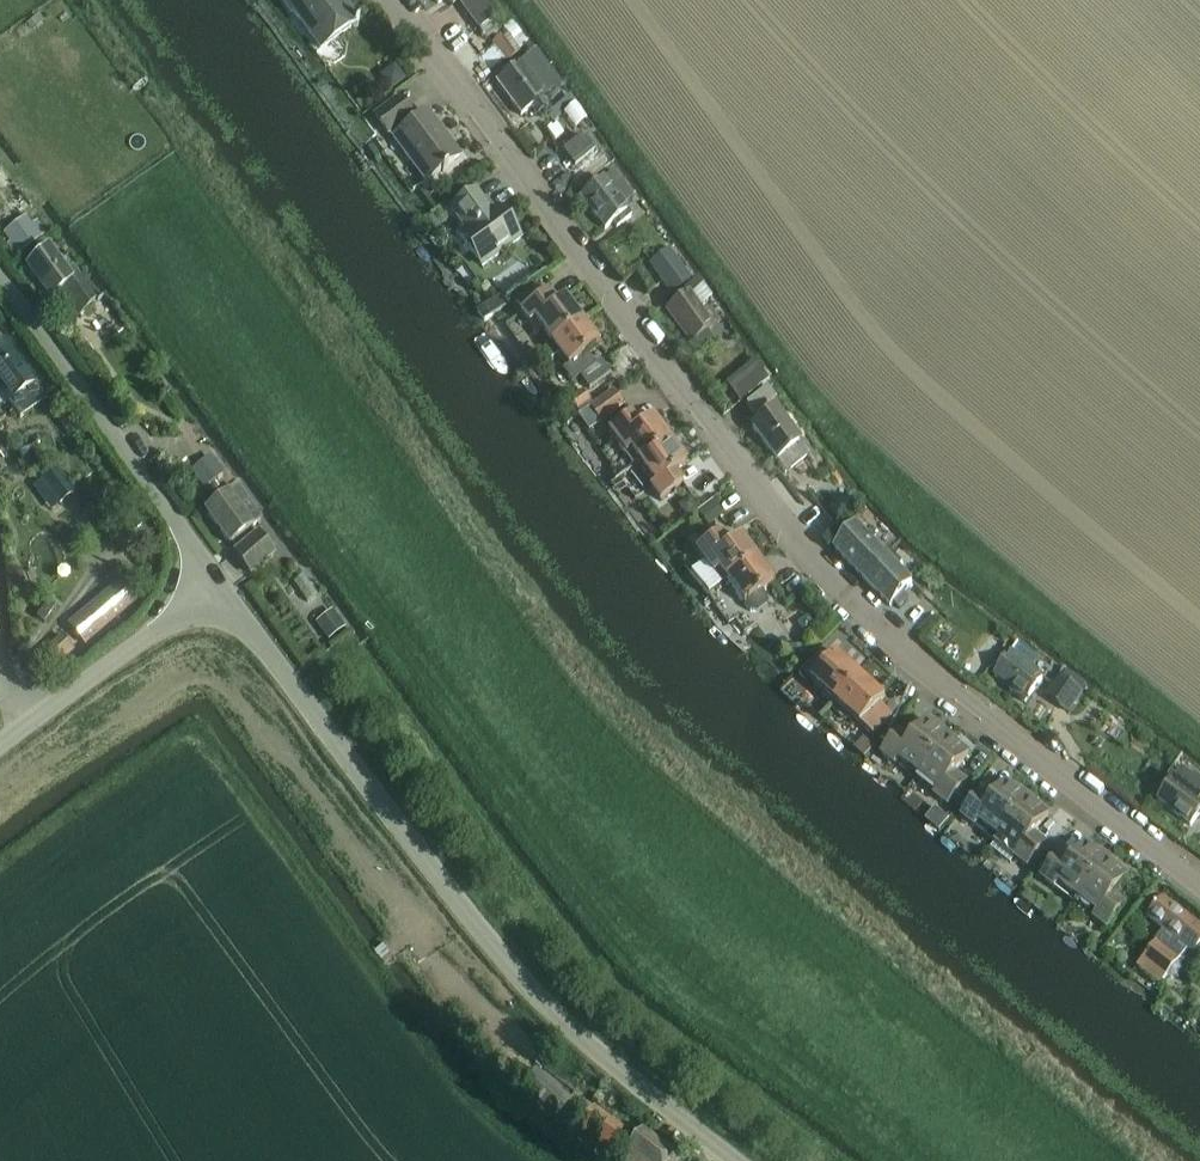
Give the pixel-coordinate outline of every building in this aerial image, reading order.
[(344,0),(282,0),(291,12),(293,10),(320,48),(359,20),(344,0)] [(478,28),(498,13),(489,0),(457,0),(478,28)] [(494,42),(507,61),(522,51),(508,32),(494,42)] [(518,65),(497,80),(521,113),(533,104),(542,97),(555,88),(531,56),(518,65)] [(397,65),(381,77),(393,92),(408,80),(397,65)] [(374,116),(388,134),(413,115),(399,97),(374,116)] [(426,181),(460,156),(427,112),(393,137),(426,181)] [(583,134),(563,149),(575,165),(595,150),(583,134)] [(603,179),(581,196),(605,227),(612,221),(617,227),(617,226),(631,216),(627,210),(623,205),(634,197),(614,171),(603,179)] [(459,235),(470,250),(481,266),(521,237),(498,206),(491,211),(476,189),(451,208),(466,229),(459,235)] [(438,210),(423,220),(431,231),(446,221),(438,210)] [(14,238),(8,242),(17,253),(37,239),(30,229),(27,224),(12,235),(14,238)] [(79,317),(85,312),(88,316),(98,310),(94,305),(76,279),(80,276),(73,267),(72,267),(66,259),(59,264),(48,249),(26,265),(50,298),(59,291),(79,317)] [(649,264),(663,282),(671,293),(690,279),(668,250),(649,264)] [(679,300),(665,310),(690,343),(696,338),(708,330),(712,327),(698,308),(711,298),(702,286),(704,285),(699,278),(699,277),(696,279),(683,288),(675,294),(676,295),(679,300)] [(537,284),(516,300),(522,309),(520,311),(520,312),(528,323),(538,336),(543,332),(551,343),(582,320),(564,296),(555,303),(546,292),(544,293),(537,284)] [(482,308),(478,312),(482,315),(487,321),(489,319),(490,319),(497,313),(489,304),(482,308)] [(551,359),(559,354),(566,364),(561,368),(571,382),(580,376),(588,388),(610,372),(600,359),(595,363),(587,353),(599,344),(582,320),(551,343),(544,348),(551,359)] [(708,330),(696,338),(702,346),(713,337),(708,330)] [(4,404),(9,400),(20,416),(40,401),(35,393),(40,389),(35,381),(4,339),(0,342),(0,407),(4,404)] [(761,367),(731,389),(740,401),(741,402),(768,382),(770,380),(761,367)] [(577,409),(583,406),(591,400),(584,388),(569,399),(577,409)] [(614,388),(588,407),(600,422),(625,403),(614,388)] [(767,388),(746,403),(755,414),(775,399),(767,388)] [(773,410),(752,426),(785,471),(807,455),(773,410)] [(66,412),(57,417),(67,433),(76,428),(66,412)] [(630,451),(638,462),(669,439),(652,415),(638,425),(631,415),(609,431),(626,454),(630,451)] [(20,443),(19,447),(20,451),(21,455),(23,458),(25,461),(28,463),(32,465),(35,466),(39,466),(43,465),(46,464),(50,461),(52,459),(54,455),(55,452),(56,448),(56,444),(55,441),(53,437),(50,434),(47,432),(44,430),(40,429),(36,429),(32,430),(29,431),(26,434),(23,436),(21,440),(20,443)] [(638,462),(646,473),(655,483),(650,488),(660,501),(684,483),(675,471),(687,463),(669,439),(638,462)] [(215,458),(193,475),(203,487),(224,470),(215,458)] [(179,464),(171,469),(177,477),(184,471),(179,464)] [(42,479),(59,503),(75,491),(58,468),(42,479)] [(112,481),(103,488),(117,507),(127,500),(112,481)] [(229,544),(232,542),(238,550),(235,552),(251,574),(273,558),(257,536),(258,535),(252,527),(261,520),(237,488),(205,512),(229,544)] [(679,504),(687,514),(699,506),(691,495),(679,504)] [(849,497),(834,508),(835,510),(846,525),(859,515),(861,514),(849,497)] [(714,501),(698,512),(707,524),(722,513),(714,501)] [(848,537),(835,550),(890,606),(894,603),(899,608),(907,600),(901,595),(903,593),(912,585),(912,584),(900,571),(904,567),(891,554),(887,558),(857,528),(848,537)] [(695,549),(682,558),(690,570),(708,594),(722,584),(726,581),(757,558),(741,536),(740,535),(726,545),(717,532),(695,549)] [(726,581),(742,602),(744,604),(744,603),(750,611),(757,612),(766,605),(768,597),(762,590),(774,581),(757,558),(726,581)] [(120,577),(67,622),(85,643),(138,598),(120,577)] [(337,615),(320,627),(328,639),(346,627),(337,615)] [(62,633),(39,653),(52,668),(75,648),(62,633)] [(782,639),(781,655),(805,655),(805,640),(782,639)] [(1010,655),(994,675),(1011,688),(1010,690),(1024,701),(1041,679),(1029,669),(1038,658),(1018,644),(1010,655)] [(802,670),(837,703),(862,675),(838,653),(833,659),(822,649),(802,670)] [(880,703),(886,697),(862,675),(837,703),(873,736),(893,715),(880,703)] [(1082,694),(1059,676),(1046,694),(1069,711),(1082,694)] [(899,759),(919,774),(948,737),(926,720),(912,739),(900,730),(882,754),(895,764),(899,759)] [(948,737),(919,774),(939,790),(935,795),(947,804),(966,780),(956,771),(969,753),(948,737)] [(1158,801),(1191,825),(1194,821),(1199,812),(1199,778),(1194,774),(1194,775),(1193,776),(1182,768),(1174,779),(1158,801)] [(981,792),(962,817),(974,826),(978,821),(998,836),(999,836),(1028,798),(1006,781),(992,800),(981,792)] [(999,836),(995,842),(1002,847),(1003,846),(1010,851),(1009,853),(1014,856),(1014,857),(1027,866),(1045,843),(1034,835),(1049,814),(1028,798),(999,836)] [(1058,882),(1078,897),(1107,859),(1086,843),(1072,861),(1061,852),(1042,877),(1054,887),(1058,882)] [(1107,859),(1078,897),(1098,913),(1095,917),(1108,927),(1126,904),(1114,895),(1128,875),(1107,859)] [(1168,974),(1172,977),(1177,977),(1182,969),(1182,965),(1178,962),(1189,948),(1194,952),(1199,945),(1199,924),(1164,895),(1148,916),(1165,929),(1137,965),(1161,984),(1168,974)] [(537,1069),(523,1087),(558,1115),(572,1099),(537,1069)] [(637,1132),(629,1143),(619,1136),(623,1129),(592,1108),(576,1131),(607,1151),(608,1150),(620,1158),(618,1160),(668,1160),(676,1149),(641,1126),(637,1132)]
